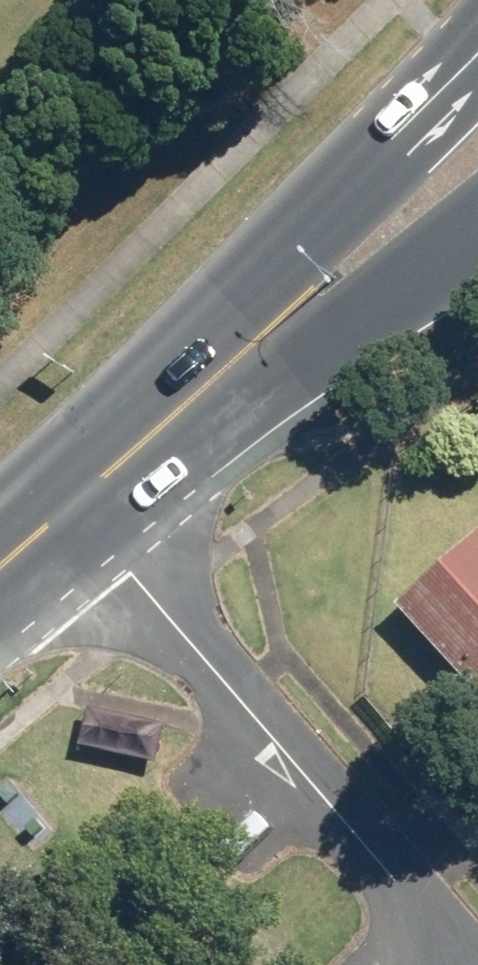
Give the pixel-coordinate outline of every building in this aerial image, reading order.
[(477,675),(477,561),(420,601),(451,645),(458,656),(459,655),(477,675)]
